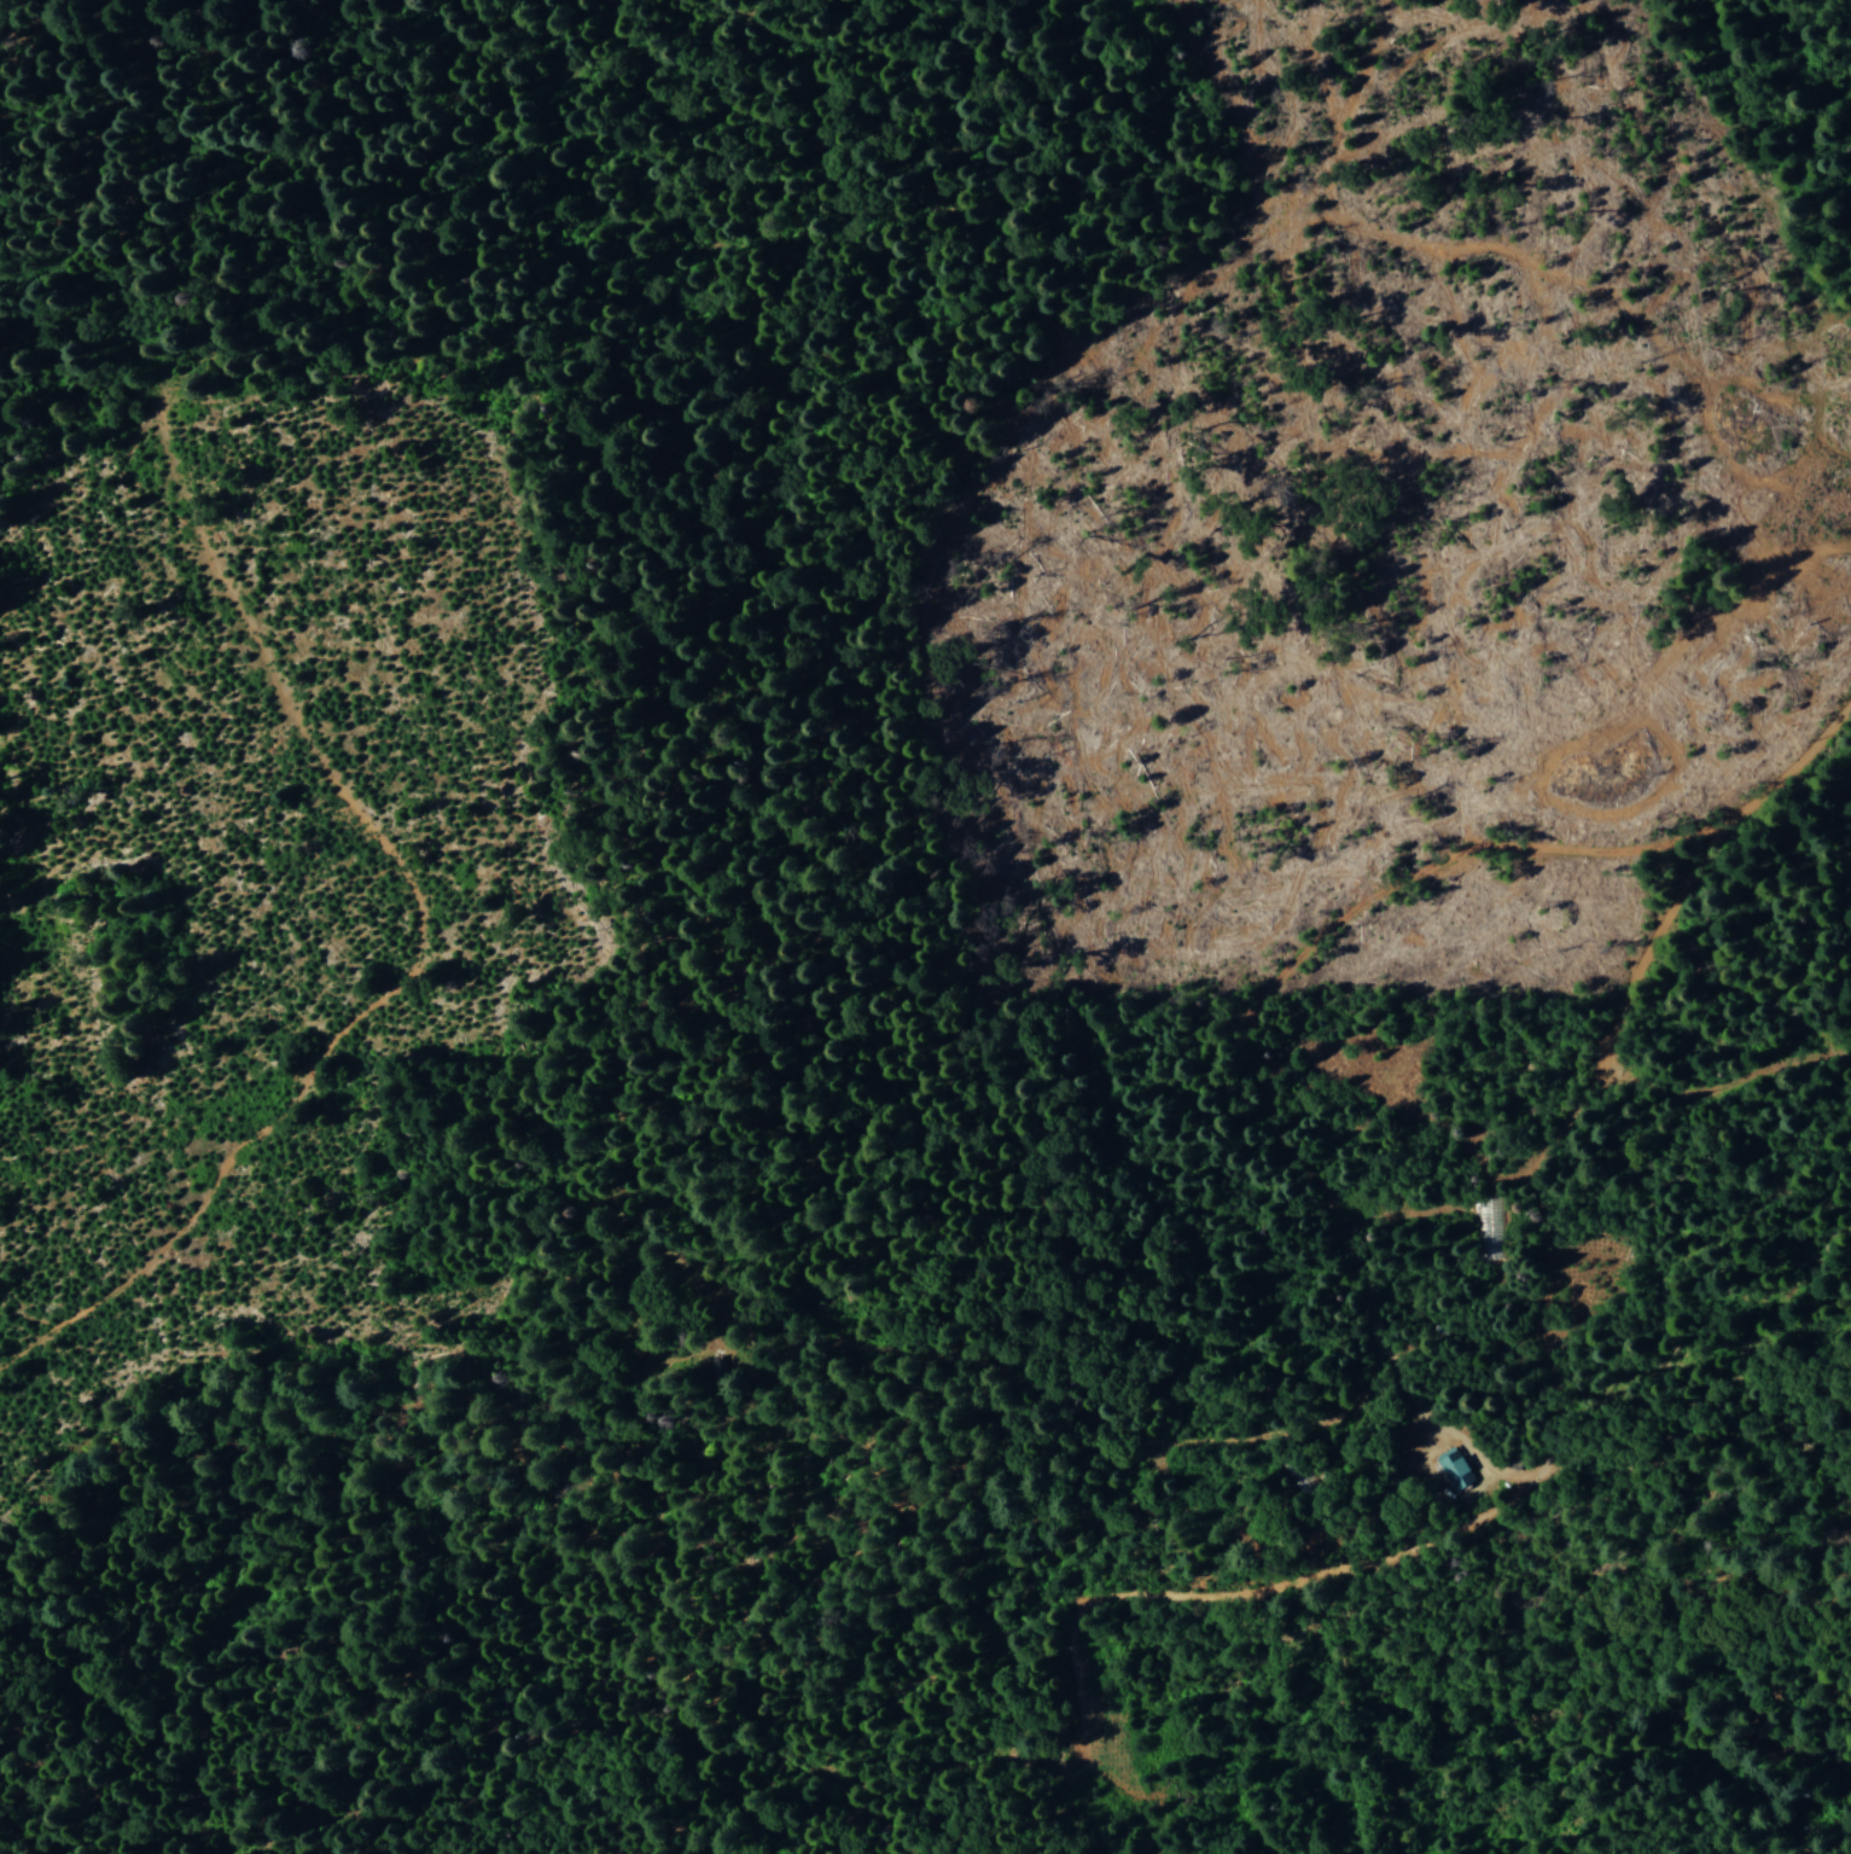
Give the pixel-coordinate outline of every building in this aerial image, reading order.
[(1434,1460),(1453,1491),(1471,1481),(1452,1449),(1434,1460)]
